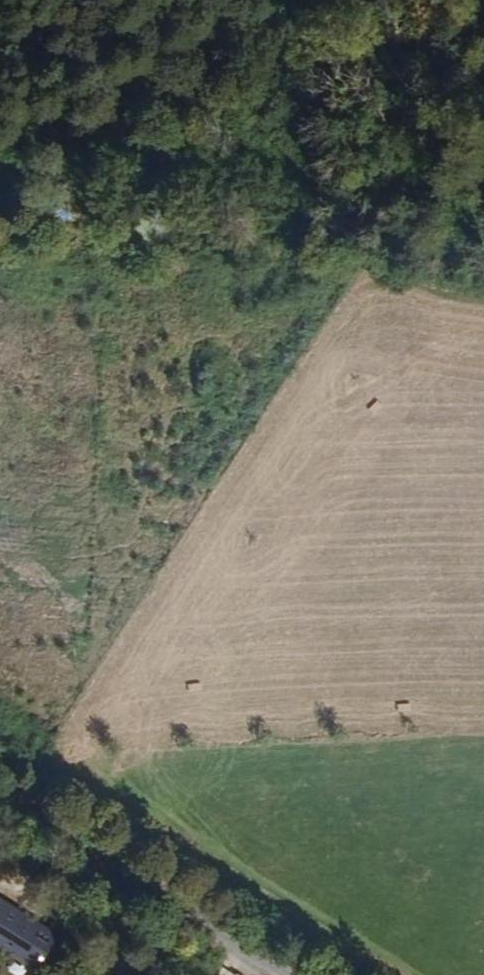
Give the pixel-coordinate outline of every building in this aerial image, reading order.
[(4,904),(0,911),(0,941),(37,966),(55,938),(4,904)]
